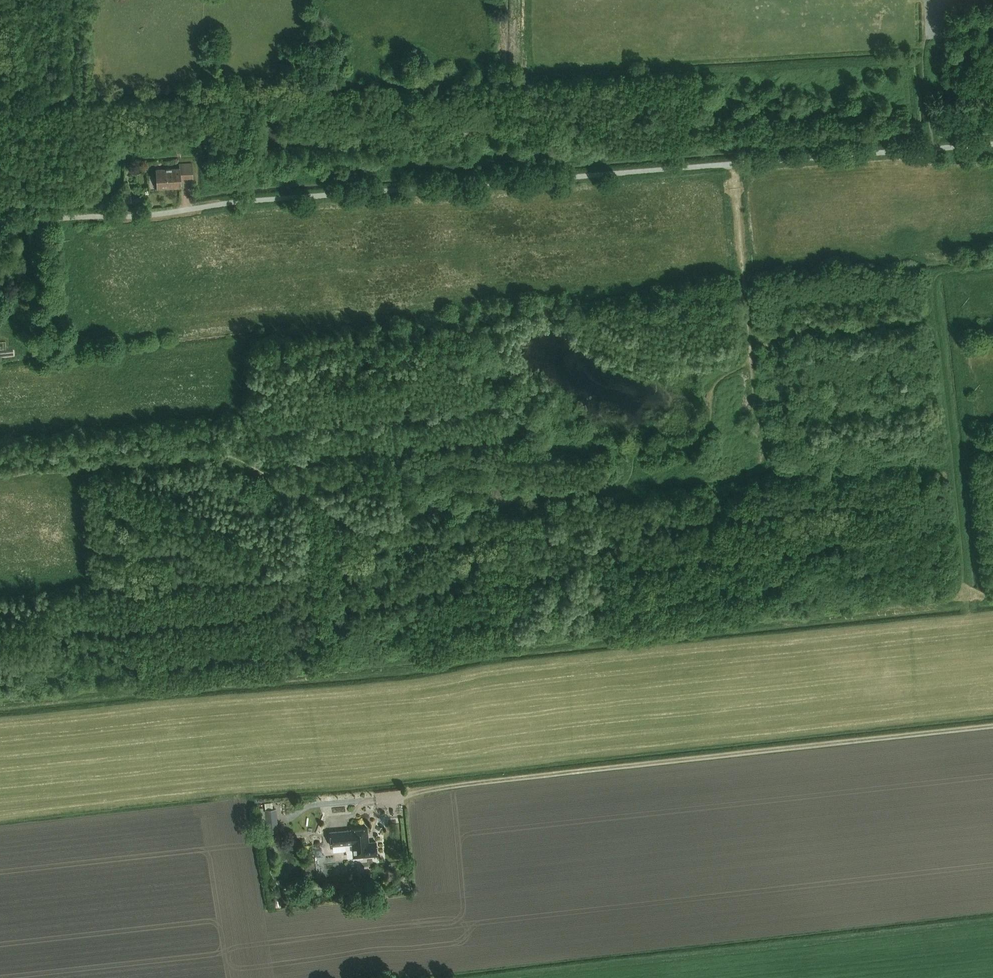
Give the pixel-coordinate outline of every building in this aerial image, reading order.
[(157,189),(181,187),(181,179),(193,178),(192,164),(180,165),(180,168),(156,169),(157,189)] [(275,808),(265,809),(266,820),(276,819),(275,808)] [(276,819),(266,820),(267,831),(277,830),(276,819)] [(363,857),(378,855),(376,842),(369,842),(367,828),(351,829),(351,830),(330,832),(331,846),(352,844),(354,860),(363,859),(363,857)]
